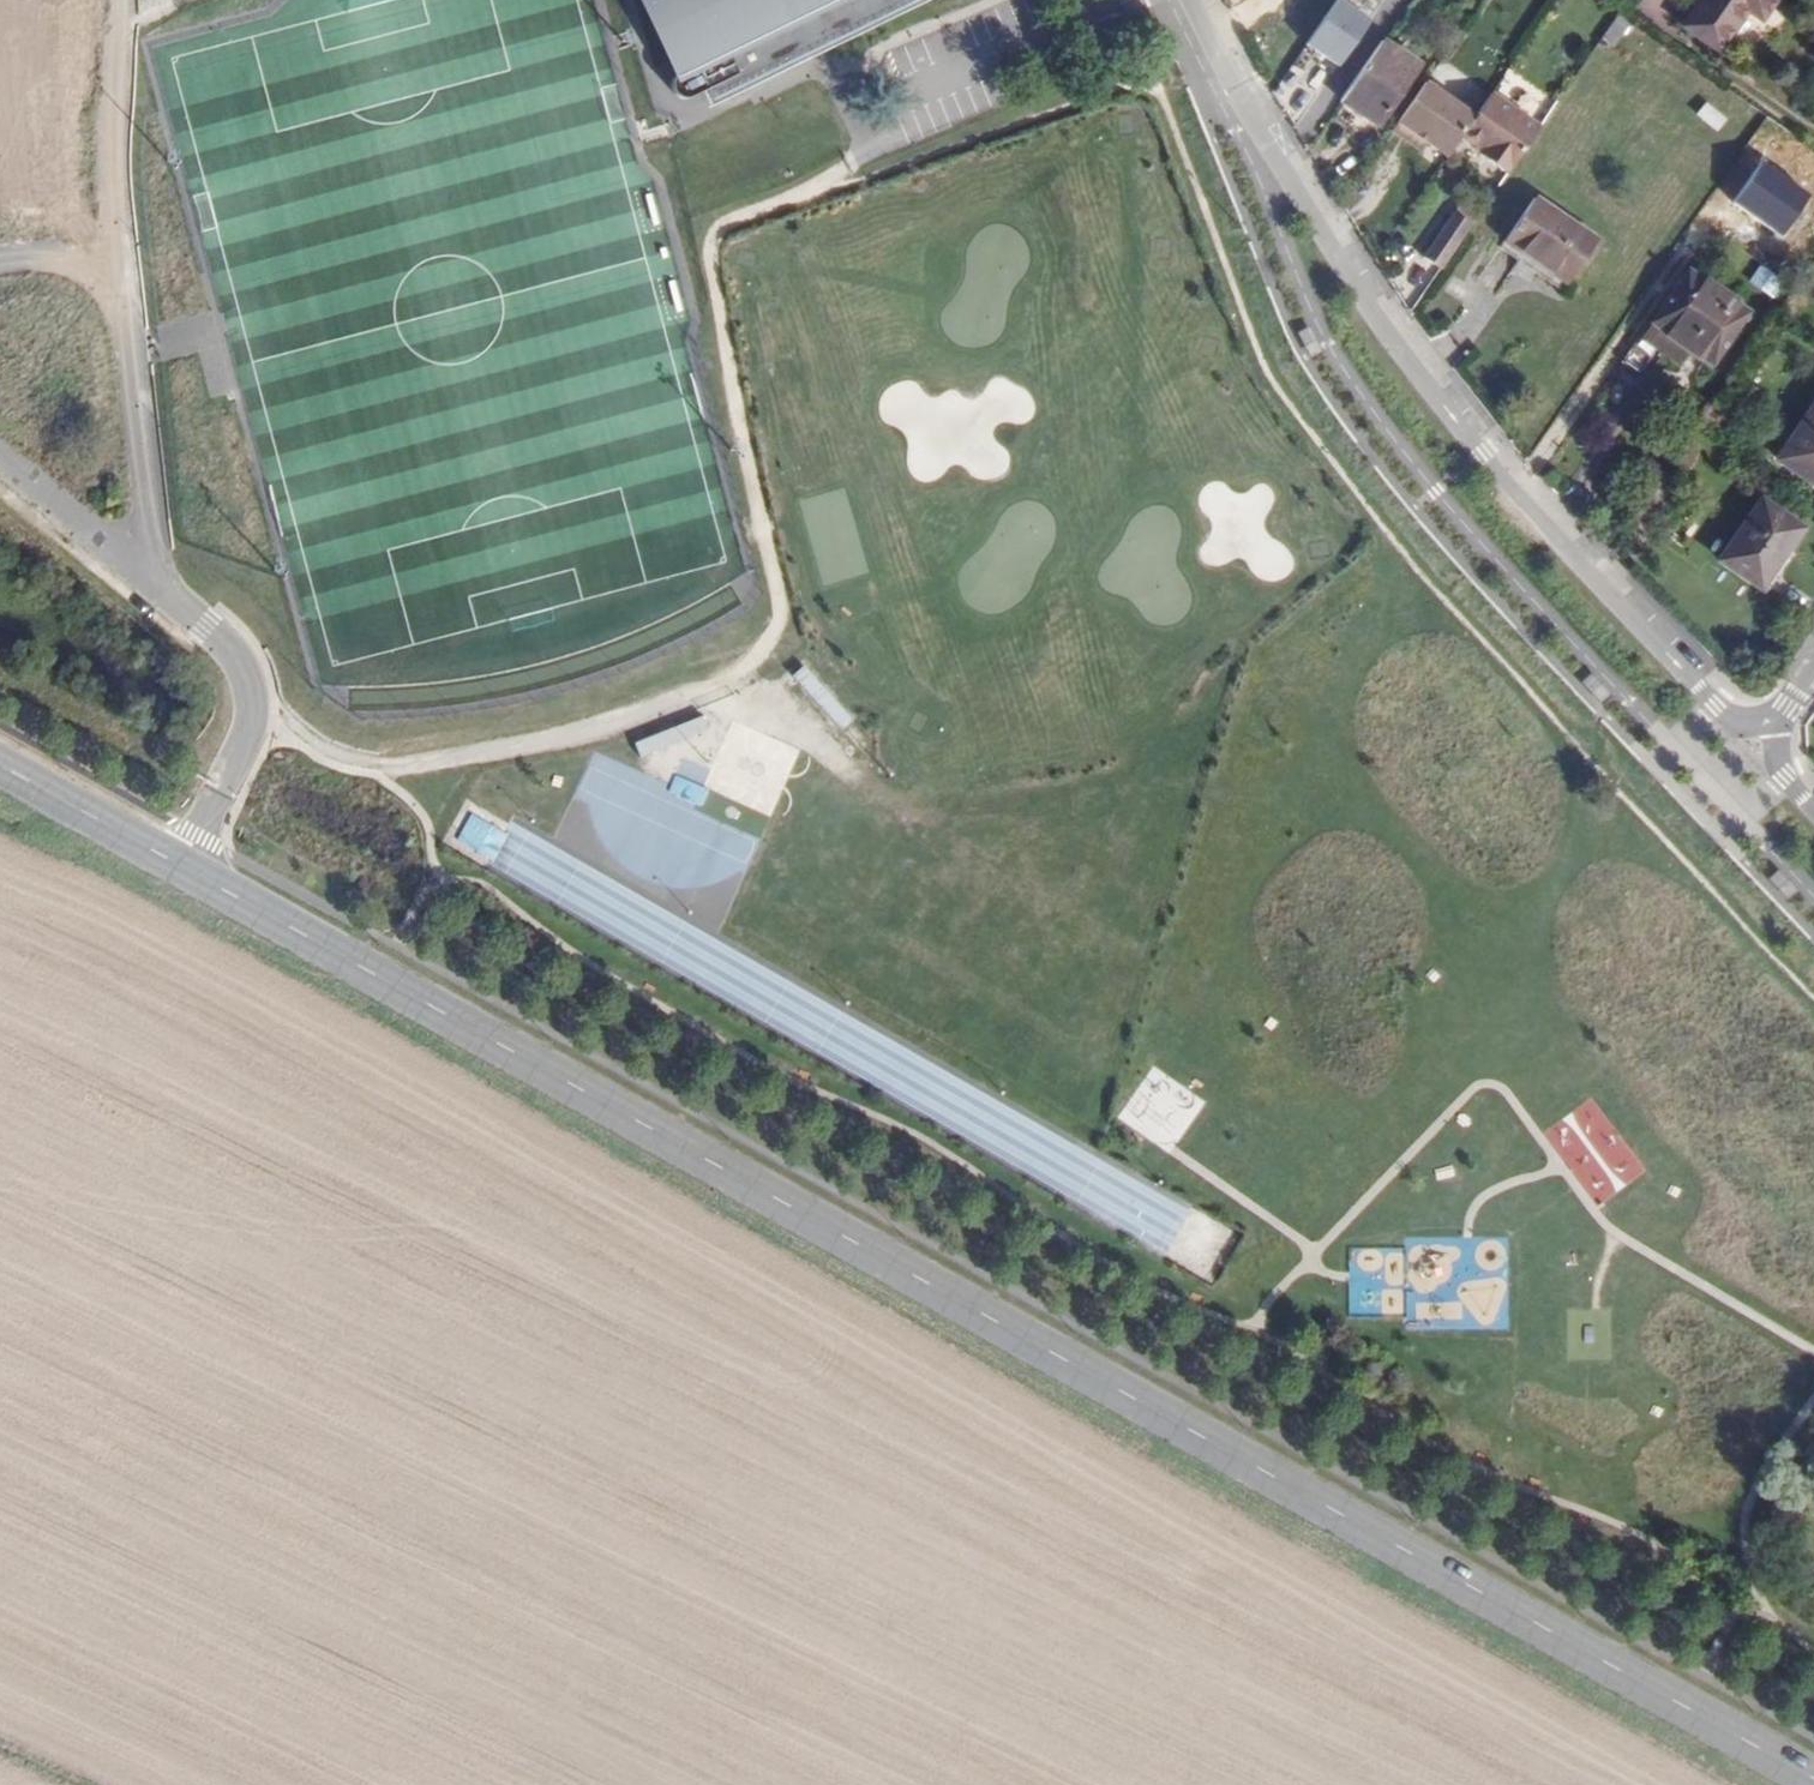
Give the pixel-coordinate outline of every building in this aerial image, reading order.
[(655,0),(639,0),(677,76),(688,71),(655,0)] [(670,95),(688,101),(735,79),(734,76),(763,62),(770,75),(800,62),(791,42),(883,0),(655,0),(688,71),(677,76),(670,95)] [(1332,68),(1367,20),(1339,0),(1329,0),(1298,42),(1332,68)] [(1682,27),(1719,52),(1748,12),(1762,22),(1777,0),(1701,0),(1682,27)] [(1632,23),(1619,14),(1601,39),(1614,48),(1632,23)] [(1377,127),(1421,65),(1382,38),(1339,100),(1377,127)] [(1427,144),(1447,157),(1461,136),(1474,117),(1425,83),(1391,131),(1407,141),(1413,133),(1427,144)] [(1541,126),(1491,93),(1474,117),(1461,136),(1481,150),(1490,156),(1487,160),(1508,173),(1541,126)] [(1725,121),(1705,104),(1696,114),(1717,131),(1725,121)] [(1776,123),(1767,117),(1748,144),(1757,149),(1771,131),(1776,123)] [(1813,202),(1813,153),(1796,140),(1798,138),(1776,123),(1771,131),(1783,141),(1773,154),(1799,173),(1790,185),(1813,202)] [(1413,133),(1407,141),(1422,152),(1427,144),(1413,133)] [(1490,156),(1481,150),(1479,154),(1487,160),(1490,156)] [(1505,242),(1567,285),(1598,241),(1535,198),(1505,242)] [(1454,212),(1423,257),(1441,269),(1472,225),(1454,212)] [(1748,313),(1689,272),(1653,324),(1690,350),(1712,365),(1748,313)] [(1690,350),(1653,324),(1642,338),(1679,365),(1690,350)] [(1778,460),(1813,484),(1813,408),(1778,460)] [(1706,439),(1694,431),(1686,442),(1698,450),(1701,445),(1706,439)] [(1723,451),(1706,439),(1701,445),(1718,457),(1723,451)] [(1720,561),(1761,590),(1777,565),(1781,568),(1792,553),(1788,550),(1803,529),(1761,501),(1720,561)] [(836,731),(850,719),(801,665),(788,677),(836,731)] [(638,758),(706,729),(699,714),(632,743),(638,758)] [(754,786),(753,751),(726,752),(728,787),(754,786)] [(673,777),(667,796),(701,805),(706,786),(673,777)]
